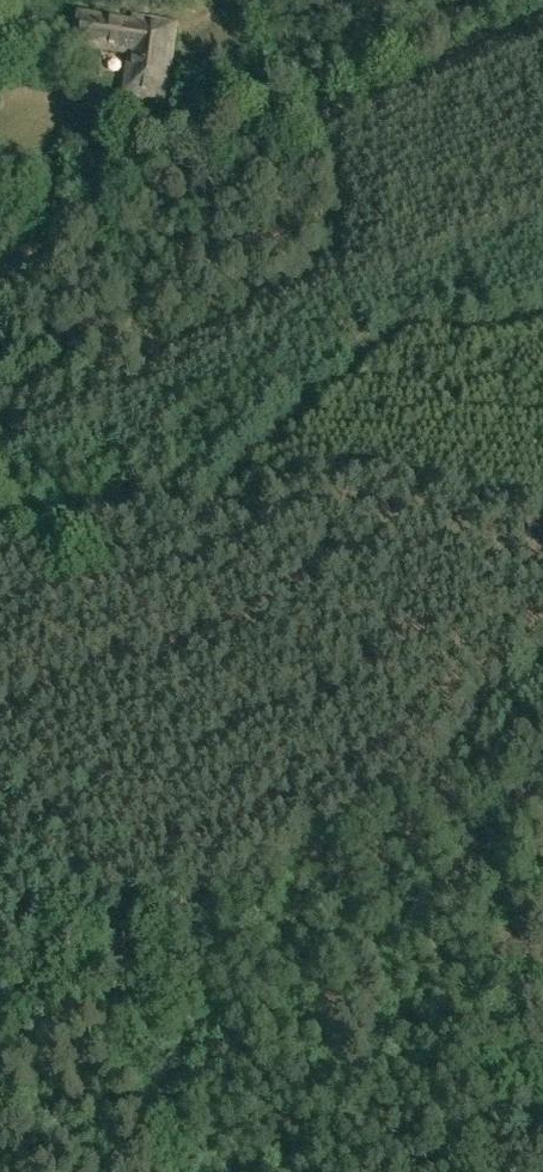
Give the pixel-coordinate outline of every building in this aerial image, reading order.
[(132,55),(126,94),(166,99),(175,26),(137,21),(136,26),(81,18),(77,47),(132,55)]
